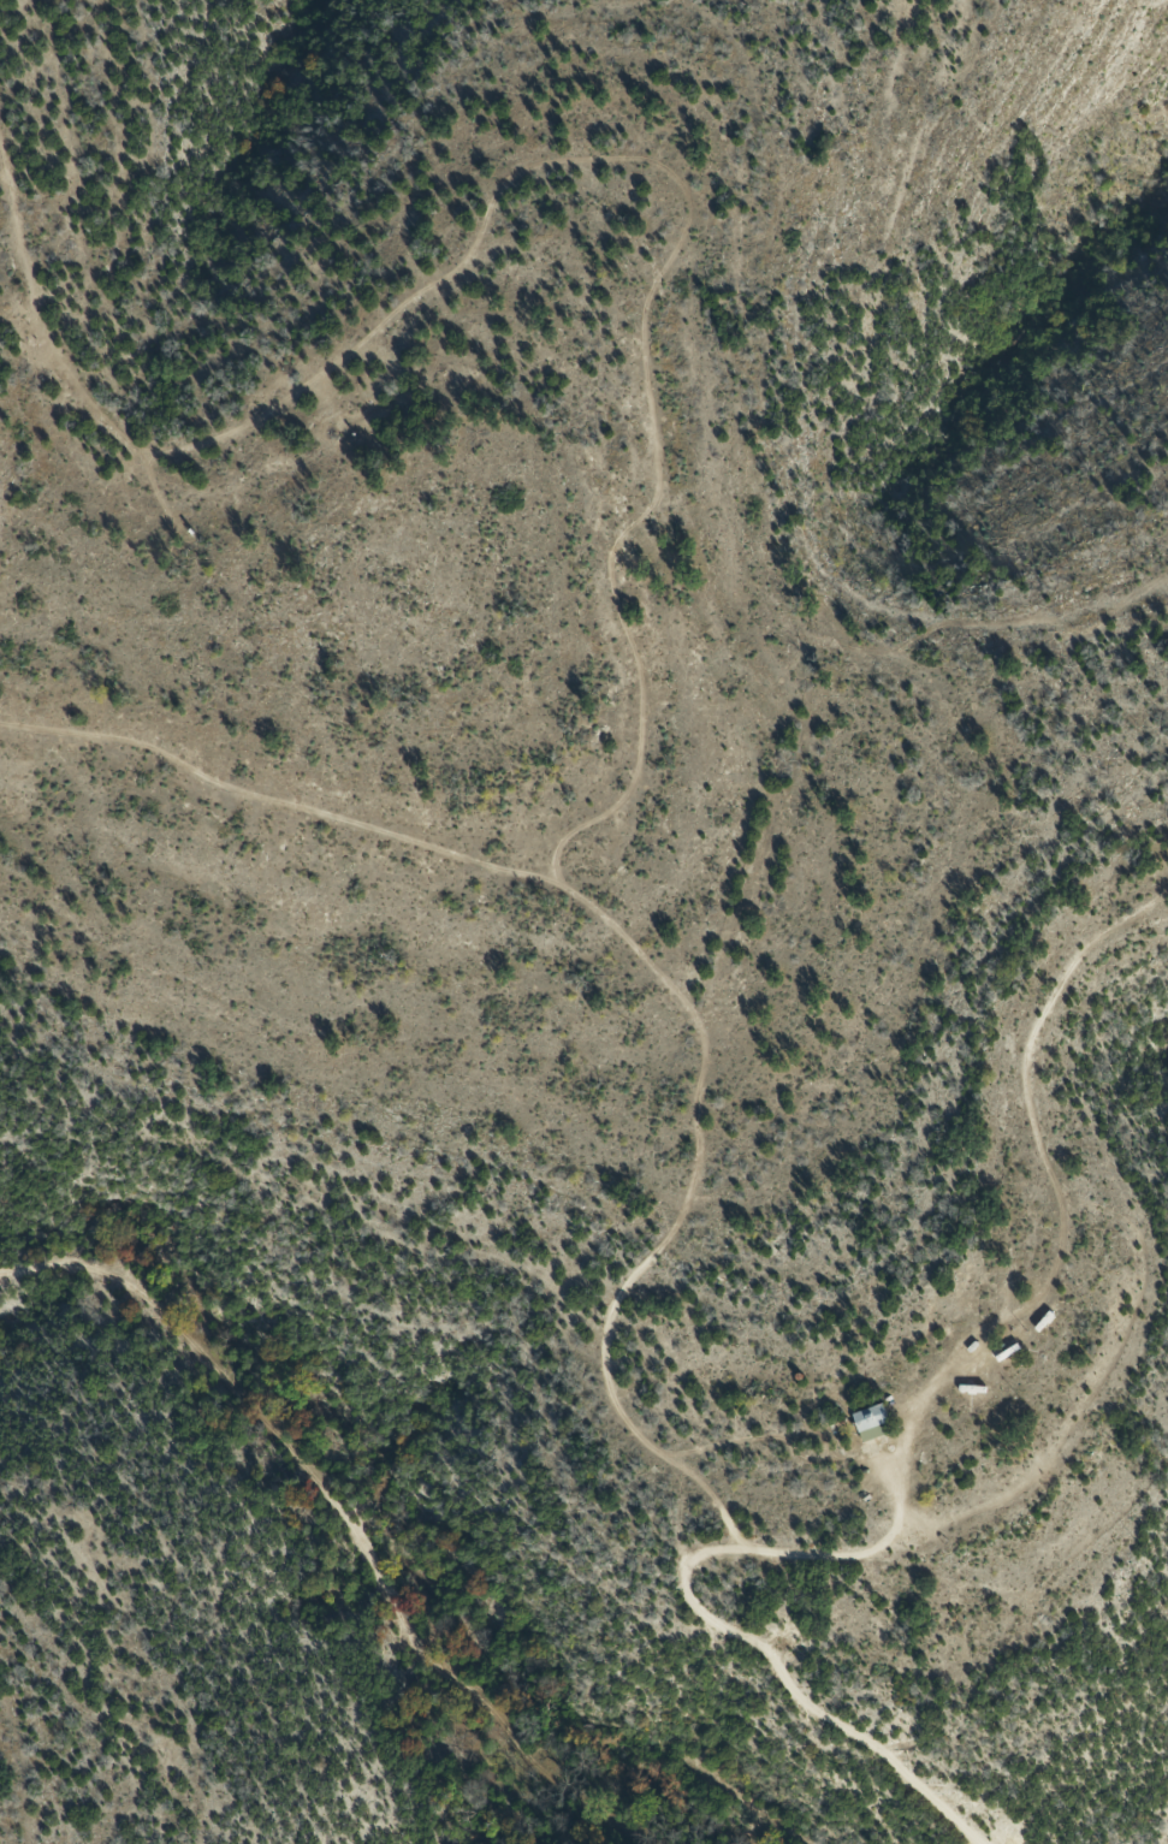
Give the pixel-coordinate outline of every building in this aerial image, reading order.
[(847,1413),(856,1442),(886,1432),(878,1404),(847,1413)]
